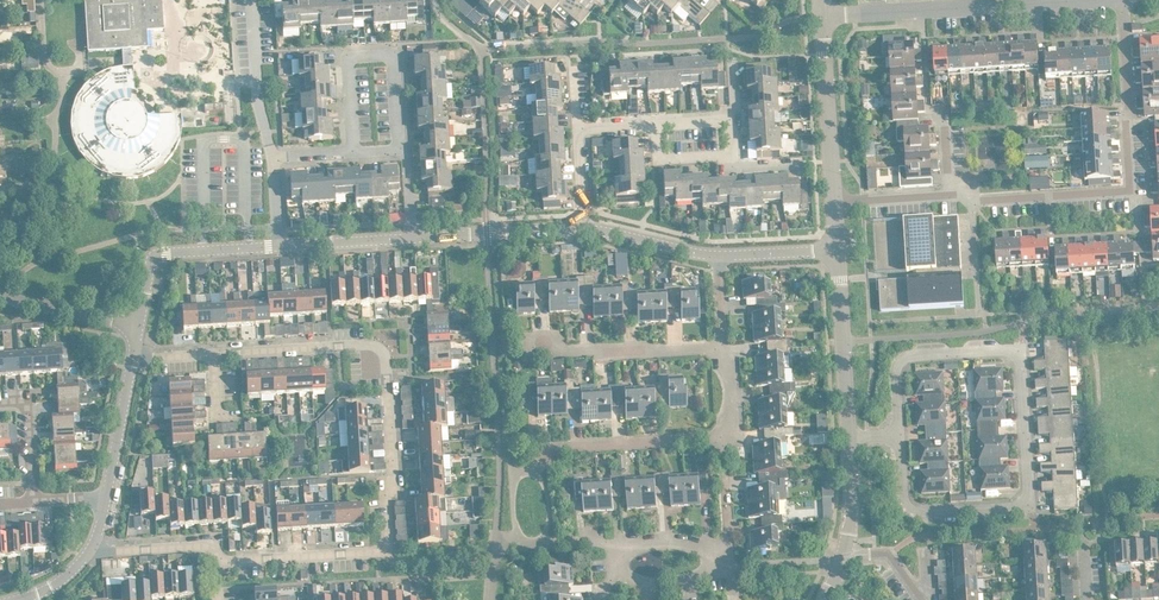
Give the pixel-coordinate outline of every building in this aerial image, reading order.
[(26,3),(31,2),(32,10),(40,9),(39,0),(26,0),(26,3)] [(75,122),(77,135),(78,139),(84,150),(92,160),(102,168),(106,170),(118,174),(130,176),(143,175),(147,173),(159,168),(169,161),(177,151),(180,147),(184,136),(187,123),(186,112),(163,113),(163,115),(151,116),(151,114),(150,112),(150,111),(149,109),(148,108),(147,106),(145,105),(144,104),(143,103),(141,102),(140,101),(138,100),(136,100),(135,99),(133,99),(134,88),(139,89),(137,64),(136,64),(135,46),(153,45),(152,28),(169,27),(168,14),(167,5),(159,6),(158,0),(89,0),(92,49),(127,47),(128,64),(114,67),(108,69),(98,75),(89,83),(82,93),(80,97),(76,109),(75,122)] [(313,0),(296,0),(296,3),(286,4),(287,28),(305,27),(304,21),(314,21),(313,0)] [(314,21),(324,20),(325,25),(341,24),(340,0),(330,1),(330,0),(313,0),(314,21)] [(340,0),(341,24),(358,23),(357,18),(368,18),(366,0),(346,0),(340,0)] [(368,18),(378,17),(378,22),(395,21),(393,0),(366,0),(368,18)] [(395,21),(411,20),(411,15),(421,14),(421,20),(429,19),(428,0),(393,0),(395,21)] [(455,2),(470,15),(477,7),(469,0),(456,0),(455,2)] [(506,7),(505,6),(506,6),(498,0),(484,0),(483,0),(499,14),(506,7)] [(520,6),(520,5),(514,0),(498,0),(506,6),(505,6),(506,7),(513,13),(520,6)] [(534,5),(529,0),(514,0),(520,5),(520,6),(527,13),(534,5)] [(548,4),(544,0),(529,0),(534,5),(542,12),(548,4)] [(558,8),(562,3),(559,0),(544,0),(548,4),(556,11),(558,8)] [(558,8),(569,17),(573,13),(584,23),(594,11),(583,1),(584,0),(559,0),(562,3),(558,8)] [(654,5),(653,5),(654,4),(649,0),(633,0),(647,13),(654,5)] [(668,4),(667,4),(668,4),(664,0),(649,0),(654,4),(653,5),(654,5),(661,12),(668,4)] [(677,9),(682,3),(679,0),(664,0),(668,4),(667,4),(668,4),(675,11),(677,9)] [(677,9),(688,18),(693,13),(704,22),(714,11),(702,0),(679,0),(682,3),(677,9)] [(477,7),(470,15),(480,24),(487,16),(477,7)] [(576,16),(573,20),(579,25),(582,22),(576,16)] [(1041,68),(1042,68),(1041,50),(1040,32),(1034,33),(1035,40),(1028,40),(1028,43),(1029,66),(1040,65),(1041,68)] [(893,42),(894,54),(925,53),(925,47),(918,47),(918,40),(910,40),(910,33),(887,34),(888,42),(893,42)] [(1029,68),(1029,66),(1028,43),(1028,40),(1028,33),(1022,33),(1022,41),(1015,41),(1015,44),(1016,67),(1028,66),(1028,69),(1029,68)] [(1004,70),(1004,67),(1002,45),(1003,45),(1002,42),(1002,34),(996,35),(996,42),(990,43),(990,45),(989,45),(991,68),(1002,67),(1002,70),(1004,70)] [(1017,69),(1016,67),(1015,44),(1015,41),(1015,34),(1009,34),(1009,41),(1002,42),(1003,45),(1002,45),(1004,67),(1015,67),(1015,69),(1017,69)] [(991,71),(991,68),(989,45),(990,45),(990,43),(989,35),(983,36),(984,43),(977,43),(977,46),(978,72),(991,71)] [(1158,49),(1158,35),(1144,36),(1145,44),(1137,44),(1138,50),(1158,49)] [(976,72),(978,72),(977,46),(977,43),(976,36),(970,36),(971,44),(964,44),(964,47),(965,70),(976,69),(976,72)] [(965,72),(965,70),(964,47),(964,44),(964,37),(957,37),(958,45),(951,45),(952,73),(965,72)] [(1108,46),(1101,46),(1101,49),(1102,72),(1113,71),(1113,73),(1115,73),(1113,38),(1107,38),(1108,46)] [(40,39),(25,40),(25,52),(41,52),(40,39)] [(1082,47),(1075,48),(1075,50),(1076,76),(1089,75),(1089,72),(1088,49),(1088,47),(1087,39),(1081,40),(1082,47)] [(1095,47),(1088,47),(1088,49),(1089,72),(1100,72),(1100,74),(1102,74),(1102,72),(1101,49),(1101,46),(1100,39),(1094,39),(1095,47)] [(1069,48),(1062,48),(1062,51),(1063,74),(1075,73),(1075,76),(1076,76),(1075,50),(1075,48),(1075,40),(1069,41),(1069,48)] [(1041,50),(1042,68),(1050,67),(1050,77),(1064,77),(1063,74),(1062,51),(1062,48),(1062,41),(1056,41),(1056,49),(1041,50)] [(939,74),(952,73),(951,45),(937,46),(932,47),(933,58),(938,57),(939,74)] [(425,73),(425,82),(449,81),(448,65),(443,65),(442,47),(440,47),(427,48),(427,55),(418,56),(420,73),(425,73)] [(1146,62),(1158,61),(1158,49),(1138,50),(1138,55),(1145,55),(1146,62)] [(42,52),(26,53),(27,67),(43,66),(42,52)] [(894,54),(895,67),(919,66),(919,59),(926,58),(925,53),(894,54)] [(309,74),(310,84),(334,82),(333,66),(327,66),(327,55),(303,57),(304,74),(309,74)] [(710,57),(693,58),(694,82),(704,82),(705,87),(729,85),(728,70),(721,70),(720,62),(710,62),(710,57)] [(677,64),(667,65),(668,89),(685,88),(684,83),(694,82),(693,58),(676,59),(677,64)] [(656,60),(640,61),(641,85),(651,85),(652,90),(668,89),(667,65),(657,66),(656,60)] [(641,85),(640,61),(623,62),(624,68),(613,68),(613,77),(606,77),(607,93),(632,91),(631,86),(641,85)] [(756,86),(757,96),(781,95),(780,78),(775,78),(774,61),(770,61),(765,61),(750,62),(751,87),(756,86)] [(1139,75),(1158,74),(1158,61),(1146,62),(1146,69),(1139,70),(1139,75)] [(540,82),(540,92),(564,91),(563,74),(558,75),(558,64),(533,66),(534,83),(540,82)] [(800,64),(792,65),(793,79),(801,78),(800,64)] [(895,67),(895,80),(927,78),(926,73),(919,73),(919,66),(895,67)] [(1147,88),(1158,87),(1158,74),(1139,75),(1140,81),(1147,81),(1147,88)] [(895,80),(896,93),(920,91),(920,84),(927,84),(927,78),(895,80)] [(421,93),(422,110),(446,108),(445,98),(450,98),(449,81),(425,82),(426,93),(421,93)] [(305,94),(306,111),(330,109),(330,99),(335,99),(334,82),(310,84),(310,94),(305,94)] [(812,83),(803,84),(804,93),(812,92),(812,83)] [(38,95),(46,95),(46,84),(37,84),(38,95)] [(484,84),(475,84),(476,92),(484,91),(484,84)] [(1141,101),(1158,100),(1158,87),(1147,88),(1148,95),(1140,95),(1141,101)] [(536,103),(537,119),(561,118),(560,108),(565,108),(564,91),(540,92),(541,102),(536,103)] [(896,93),(897,106),(928,104),(928,98),(921,99),(920,91),(896,93)] [(812,93),(803,93),(803,103),(813,103),(812,93)] [(484,95),(474,96),(474,105),(485,105),(484,95)] [(752,107),(753,123),(777,121),(777,111),(782,111),(781,95),(757,96),(758,106),(752,107)] [(1158,119),(1158,100),(1141,101),(1141,107),(1148,106),(1149,114),(1158,113),(1158,119)] [(208,102),(209,109),(228,108),(228,101),(208,102)] [(642,104),(632,105),(632,112),(642,112),(642,104)] [(897,106),(898,119),(922,117),(921,110),(929,109),(928,104),(897,106)] [(428,126),(429,136),(453,134),(452,118),(447,118),(446,108),(422,110),(423,126),(428,126)] [(330,109),(306,111),(307,127),(312,127),(313,137),(337,136),(336,119),(331,119),(330,109)] [(1052,110),(1042,111),(1043,119),(1052,118),(1052,110)] [(293,111),(285,112),(286,119),(294,119),(293,111)] [(1085,124),(1085,126),(1111,124),(1111,125),(1114,124),(1121,124),(1121,118),(1113,118),(1113,111),(1087,112),(1087,113),(1088,124),(1085,124)] [(899,139),(909,139),(940,137),(940,131),(932,132),(932,124),(922,125),(922,117),(898,119),(899,139)] [(543,135),(543,145),(568,144),(567,128),(561,128),(561,118),(537,119),(538,136),(543,135)] [(777,121),(753,123),(754,140),(760,139),(761,157),(776,156),(775,149),(784,148),(783,131),(778,131),(777,121)] [(1085,126),(1086,139),(1112,137),(1114,137),(1122,137),(1121,131),(1114,131),(1114,124),(1111,125),(1111,124),(1085,126)] [(424,146),(425,163),(449,161),(449,151),(454,151),(453,134),(429,136),(429,146),(424,146)] [(1040,134),(1031,135),(1032,143),(1041,142),(1040,134)] [(909,139),(909,152),(934,150),(933,143),(940,142),(940,137),(909,139)] [(1087,151),(1090,151),(1112,150),(1115,150),(1123,150),(1122,144),(1115,144),(1114,137),(1112,137),(1086,139),(1087,151)] [(623,157),(624,167),(648,166),(647,149),(641,150),(641,139),(617,140),(618,158),(623,157)] [(1028,143),(1027,143),(1028,153),(1029,153),(1050,152),(1050,142),(1041,142),(1032,143),(1028,143)] [(539,156),(540,172),(564,171),(563,161),(569,161),(568,144),(543,145),(544,155),(539,156)] [(909,152),(910,164),(942,162),(941,157),(934,157),(934,150),(909,152)] [(1088,163),(1088,164),(1113,163),(1116,163),(1123,162),(1123,156),(1116,157),(1115,150),(1112,150),(1090,151),(1090,163),(1088,163)] [(1029,155),(1028,155),(1029,167),(1030,167),(1053,166),(1052,154),(1030,155),(1029,155)] [(606,159),(597,160),(597,168),(606,168),(606,159)] [(426,179),(431,179),(432,196),(448,196),(447,188),(456,188),(455,171),(450,171),(449,161),(425,163),(426,179)] [(942,162),(910,164),(900,165),(902,185),(933,183),(933,176),(935,176),(935,168),(942,168),(942,162)] [(513,163),(505,163),(505,173),(513,173),(513,163)] [(1113,163),(1088,164),(1089,178),(1092,177),(1093,184),(1115,183),(1115,176),(1124,175),(1124,169),(1116,170),(1116,163),(1113,163)] [(478,164),(478,172),(486,172),(487,164),(478,164)] [(385,172),(375,172),(376,196),(393,195),(392,190),(403,189),(401,165),(384,166),(385,172)] [(648,166),(624,167),(624,177),(619,178),(620,195),(644,193),(643,183),(649,182),(648,166)] [(880,166),(871,167),(872,187),(881,187),(880,166)] [(364,168),(348,169),(349,193),(359,192),(360,197),(376,196),(375,172),(365,173),(364,168)] [(331,175),(321,175),(323,200),(339,199),(339,193),(349,193),(348,169),(331,170),(331,175)] [(679,200),(696,199),(695,175),(685,175),(684,170),(667,171),(669,195),(679,195),(679,200)] [(323,200),(321,175),(311,176),(311,171),(294,172),(295,196),(306,195),(306,201),(323,200)] [(564,171),(540,172),(541,189),(546,188),(547,199),(548,206),(564,205),(564,198),(571,198),(570,181),(565,181),(564,171)] [(706,203),(723,202),(721,178),(712,179),(712,174),(695,175),(696,199),(706,198),(706,203)] [(775,175),(776,199),(786,199),(787,204),(803,203),(803,208),(812,207),(811,192),(803,192),(802,179),(792,179),(791,174),(775,175)] [(1049,174),(1033,175),(1033,188),(1053,187),(1053,178),(1051,175),(1049,174)] [(766,200),(776,199),(775,175),(758,176),(758,181),(748,182),(750,206),(766,205),(766,200)] [(733,207),(750,206),(748,182),(738,183),(738,177),(721,178),(723,202),(733,202),(733,207)] [(432,196),(433,204),(448,203),(448,196),(432,196)] [(520,200),(511,200),(511,208),(520,208),(520,200)] [(433,204),(433,211),(449,210),(448,203),(433,204)] [(1148,220),(1158,219),(1158,206),(1154,206),(1155,214),(1148,214),(1148,220)] [(409,211),(394,212),(394,219),(409,219),(409,211)] [(350,212),(337,213),(338,223),(350,223),(350,212)] [(907,217),(910,269),(919,268),(920,276),(882,279),(884,309),(967,304),(965,273),(964,265),(965,265),(962,214),(907,217)] [(696,217),(688,217),(688,226),(696,226),(696,217)] [(1158,232),(1158,219),(1148,220),(1148,225),(1155,225),(1156,232),(1158,232)] [(1050,263),(1053,263),(1052,245),(1051,228),(1045,228),(1045,236),(1038,236),(1038,239),(1039,261),(1050,261),(1050,263)] [(1026,265),(1026,262),(1025,239),(1026,239),(1025,237),(1025,229),(1019,230),(1019,237),(1013,237),(1013,240),(1012,240),(1014,265),(1026,265)] [(1039,264),(1039,261),(1038,239),(1038,236),(1038,229),(1032,229),(1032,236),(1025,237),(1026,239),(1025,239),(1026,262),(1038,261),(1038,264),(1039,264)] [(1012,266),(1014,265),(1012,240),(1013,240),(1013,237),(1012,230),(1006,230),(1007,238),(999,238),(1000,264),(1012,263),(1012,266)] [(1149,245),(1158,245),(1158,232),(1156,232),(1156,239),(1149,240),(1149,245)] [(1118,241),(1111,242),(1111,244),(1112,267),(1123,266),(1123,269),(1125,269),(1125,266),(1123,244),(1124,244),(1124,241),(1123,233),(1117,234),(1118,241)] [(1105,242),(1098,242),(1098,245),(1099,268),(1110,267),(1110,270),(1112,270),(1112,267),(1111,244),(1111,242),(1110,234),(1104,235),(1105,242)] [(1092,243),(1085,243),(1085,246),(1086,269),(1097,268),(1098,271),(1099,270),(1099,268),(1098,245),(1098,242),(1098,235),(1091,235),(1092,243)] [(1079,244),(1072,244),(1073,247),(1072,247),(1073,269),(1085,269),(1085,271),(1086,271),(1086,269),(1085,246),(1085,243),(1085,236),(1079,236),(1079,244)] [(1052,245),(1053,263),(1060,263),(1060,273),(1074,272),(1073,269),(1072,247),(1073,247),(1072,244),(1072,237),(1066,237),(1066,244),(1052,245)] [(1137,240),(1124,241),(1124,244),(1123,244),(1125,266),(1136,266),(1136,268),(1138,268),(1137,251),(1143,251),(1142,240),(1137,240)] [(558,243),(556,246),(556,249),(558,252),(562,252),(564,249),(564,246),(562,243),(558,243)] [(1158,258),(1158,245),(1149,245),(1150,251),(1157,250),(1157,258),(1158,258)] [(631,251),(619,252),(619,263),(620,274),(632,273),(631,251)] [(619,252),(611,252),(612,264),(619,263),(619,252)] [(408,299),(422,298),(420,276),(420,274),(420,265),(414,265),(415,277),(406,277),(408,299)] [(393,299),(408,299),(406,277),(406,275),(405,266),(400,266),(401,278),(392,278),(393,299)] [(430,297),(431,311),(437,311),(437,310),(436,302),(436,301),(444,301),(442,266),(434,266),(434,272),(431,272),(429,276),(420,276),(422,298),(430,297)] [(379,300),(393,299),(392,278),(392,276),(391,267),(386,267),(386,278),(378,279),(379,300)] [(365,301),(379,300),(378,279),(377,279),(377,276),(377,268),(371,268),(372,279),(363,280),(365,301)] [(336,303),(351,302),(349,281),(349,278),(348,269),(343,270),(344,281),(334,282),(336,303)] [(351,302),(365,301),(363,280),(363,277),(363,269),(357,269),(358,280),(349,281),(351,302)] [(816,269),(811,274),(816,281),(822,276),(816,269)] [(582,293),(589,292),(589,282),(588,274),(580,275),(580,279),(566,280),(568,308),(583,307),(582,293)] [(554,309),(568,308),(566,280),(552,281),(552,276),(544,277),(545,295),(553,295),(554,309)] [(538,295),(545,295),(544,277),(537,277),(536,277),(536,282),(522,283),(523,292),(520,292),(521,311),(539,310),(538,295)] [(763,303),(771,303),(781,302),(780,294),(775,294),(775,280),(766,281),(766,278),(746,279),(747,297),(762,296),(763,303)] [(626,298),(633,298),(633,287),(632,279),(625,280),(625,285),(611,286),(612,314),(627,313),(626,298)] [(598,315),(612,314),(611,286),(597,286),(597,282),(589,282),(589,292),(590,300),(597,300),(598,315)] [(1124,283),(1114,284),(1115,296),(1125,295),(1124,283)] [(685,284),(677,285),(678,303),(685,303),(686,317),(703,316),(703,312),(710,311),(710,302),(703,302),(702,297),(699,297),(699,288),(685,289),(685,284)] [(669,290),(655,291),(656,319),(671,318),(670,304),(678,303),(677,285),(669,285),(669,290)] [(633,287),(633,298),(634,306),(641,305),(642,320),(656,319),(655,291),(641,292),(641,287),(633,287)] [(245,323),(259,322),(258,300),(258,298),(257,294),(257,289),(252,290),(253,301),(244,301),(245,323)] [(329,289),(315,290),(316,312),(331,311),(329,289)] [(231,323),(245,323),(244,301),(243,301),(243,299),(244,299),(243,290),(237,290),(238,302),(229,302),(231,323)] [(315,290),(300,291),(302,312),(316,312),(315,290)] [(217,324),(231,323),(229,302),(229,300),(229,291),(223,291),(224,302),(215,303),(217,324)] [(300,291),(286,292),(287,313),(302,312),(300,291)] [(202,325),(217,324),(215,303),(215,301),(214,292),(209,292),(210,303),(201,304),(202,325)] [(271,293),(272,300),(273,314),(274,314),(287,313),(286,292),(271,293)] [(1066,301),(1074,300),(1074,292),(1066,292),(1066,301)] [(188,326),(202,325),(201,304),(200,301),(201,301),(200,293),(195,293),(195,304),(186,305),(188,326)] [(1055,300),(1054,293),(1046,293),(1047,301),(1055,300)] [(1022,296),(1016,296),(1016,304),(1024,304),(1024,297),(1022,297),(1022,296)] [(258,300),(259,322),(268,321),(269,334),(275,333),(274,325),(273,321),(274,321),(274,314),(273,314),(272,300),(258,300)] [(756,311),(757,325),(785,324),(785,310),(789,310),(789,301),(781,302),(771,303),(771,310),(756,311)] [(430,311),(431,326),(464,324),(463,318),(452,319),(452,310),(437,310),(437,311),(431,311),(430,311)] [(431,326),(432,340),(454,339),(453,330),(464,329),(464,324),(431,326)] [(773,339),(773,346),(792,345),(791,337),(786,337),(785,324),(757,325),(758,340),(773,339)] [(826,331),(818,331),(818,342),(826,342),(826,331)] [(1038,368),(1049,367),(1073,365),(1071,337),(1047,339),(1049,359),(1037,359),(1038,368)] [(432,340),(433,354),(466,352),(465,347),(454,347),(454,339),(432,340)] [(61,369),(62,383),(62,384),(67,383),(67,374),(66,369),(67,369),(65,341),(50,341),(51,349),(52,370),(61,369)] [(759,354),(760,369),(788,367),(787,354),(792,353),(792,345),(773,346),(774,354),(759,354)] [(38,371),(52,370),(51,349),(37,350),(38,371)] [(9,373),(24,372),(22,350),(8,351),(9,373)] [(24,372),(38,371),(37,350),(22,350),(24,372)] [(9,373),(8,351),(0,352),(0,373),(9,373)] [(466,352),(433,354),(434,369),(455,367),(455,358),(466,358),(466,352)] [(302,368),(303,390),(316,389),(315,367),(308,368),(307,355),(301,356),(302,364),(302,368)] [(289,369),(290,390),(303,390),(302,368),(295,369),(294,356),(288,356),(289,365),(289,369)] [(276,370),(277,391),(290,390),(289,369),(282,369),(281,357),(276,357),(276,366),(276,370)] [(522,357),(517,363),(522,368),(527,362),(522,357)] [(265,392),(263,371),(256,371),(255,358),(250,359),(250,368),(251,368),(251,371),(250,371),(252,393),(265,392)] [(264,371),(263,371),(265,392),(277,391),(276,370),(269,370),(268,358),(263,358),(263,367),(264,371)] [(567,365),(567,358),(556,359),(556,370),(564,369),(563,366),(567,365)] [(661,361),(653,361),(654,369),(661,369),(661,361)] [(1039,387),(1050,386),(1074,384),(1074,374),(1081,374),(1080,365),(1073,365),(1049,367),(1050,378),(1038,378),(1039,387)] [(977,368),(979,398),(1000,397),(1000,396),(999,383),(1007,382),(1006,366),(977,368)] [(328,367),(315,367),(316,389),(329,388),(329,387),(337,387),(338,387),(337,381),(329,382),(328,367)] [(776,383),(776,390),(794,389),(794,381),(789,381),(788,367),(760,369),(761,383),(776,383)] [(926,387),(927,401),(948,400),(946,370),(918,372),(919,388),(926,387)] [(663,373),(664,381),(665,391),(672,391),(673,405),(691,404),(690,384),(687,384),(686,376),(672,376),(672,372),(671,372),(663,373)] [(173,379),(174,392),(195,390),(195,383),(209,382),(208,377),(198,377),(198,378),(194,378),(194,377),(173,379)] [(570,397),(577,396),(577,386),(577,378),(568,379),(569,383),(555,384),(557,412),(571,411),(570,397)] [(62,398),(94,396),(101,395),(101,390),(94,390),(90,391),(89,381),(87,379),(82,379),(82,382),(67,383),(62,384),(62,383),(61,383),(62,398)] [(542,413),(557,412),(555,384),(541,385),(541,380),(532,381),(533,399),(541,399),(542,413)] [(425,382),(426,397),(450,396),(449,381),(425,382)] [(656,386),(643,387),(644,415),(659,414),(658,399),(665,399),(665,391),(664,381),(656,381),(656,386)] [(613,389),(599,390),(601,418),(615,417),(614,402),(622,402),(621,383),(612,384),(613,389)] [(628,383),(621,383),(622,402),(629,401),(630,416),(644,415),(643,387),(629,388),(628,383)] [(1040,406),(1052,405),(1052,404),(1075,403),(1074,384),(1050,386),(1051,396),(1040,397),(1040,406)] [(577,386),(577,396),(578,404),(585,404),(586,419),(601,418),(599,390),(585,390),(585,386),(577,386)] [(329,388),(330,401),(331,401),(333,402),(338,397),(337,387),(329,387),(329,388)] [(762,398),(763,413),(791,411),(790,404),(793,404),(799,391),(799,389),(794,389),(776,390),(777,397),(762,398)] [(174,392),(175,405),(196,403),(195,396),(208,395),(208,390),(199,390),(195,391),(195,390),(174,392)] [(426,397),(427,411),(450,410),(458,409),(457,395),(450,396),(426,397)] [(62,398),(63,412),(77,411),(77,412),(84,411),(83,402),(95,401),(94,396),(62,398)] [(343,419),(350,419),(371,417),(370,404),(355,405),(355,396),(349,397),(350,405),(349,405),(349,406),(342,406),(343,419)] [(979,398),(981,428),(1002,426),(1001,412),(1009,412),(1008,396),(1000,396),(1000,397),(979,398)] [(928,417),(929,431),(950,430),(948,400),(927,401),(920,401),(921,417),(928,417)] [(175,405),(175,418),(197,416),(196,409),(209,408),(208,403),(200,403),(196,404),(196,403),(175,405)] [(1041,416),(1041,424),(1077,422),(1075,403),(1052,404),(1052,405),(1052,415),(1041,416)] [(484,409),(471,410),(472,421),(484,420),(484,409)] [(427,411),(428,425),(445,424),(445,425),(451,424),(450,410),(427,411)] [(0,411),(0,447),(22,446),(20,423),(4,424),(3,411),(0,411)] [(56,412),(57,427),(89,425),(89,419),(78,420),(77,412),(77,411),(63,412),(56,412)] [(778,426),(779,434),(789,433),(797,433),(797,424),(792,425),(791,411),(763,413),(764,427),(778,426)] [(175,418),(176,430),(197,429),(197,422),(210,421),(209,415),(200,416),(197,416),(175,418)] [(350,419),(351,432),(372,430),(371,423),(386,422),(385,416),(377,417),(371,418),(371,417),(350,419)] [(259,419),(254,420),(256,456),(271,455),(269,431),(260,432),(259,419)] [(249,433),(240,433),(242,457),(256,456),(254,420),(248,420),(249,433)] [(228,457),(225,421),(220,422),(221,434),(212,435),(213,458),(228,457)] [(231,421),(225,421),(228,457),(242,457),(240,433),(232,434),(231,421)] [(163,422),(153,423),(153,430),(163,430),(163,422)] [(1053,431),(1054,442),(1078,441),(1077,422),(1041,424),(1042,432),(1053,431)] [(421,425),(422,440),(445,439),(445,425),(445,424),(428,425),(421,425)] [(57,427),(58,441),(79,440),(78,431),(90,430),(89,425),(57,427)] [(981,428),(983,457),(1004,456),(1004,457),(1011,456),(1010,440),(1003,441),(1002,426),(981,428)] [(478,427),(469,428),(470,437),(479,437),(478,427)] [(197,429),(176,430),(177,443),(188,443),(189,448),(198,447),(197,442),(198,442),(197,429)] [(351,432),(351,444),(373,443),(372,436),(386,435),(386,429),(377,430),(372,430),(351,432)] [(923,462),(931,461),(952,459),(950,430),(929,431),(930,445),(922,446),(923,462)] [(756,442),(757,457),(785,455),(785,441),(789,441),(789,433),(779,434),(771,434),(771,441),(756,442)] [(422,440),(423,454),(446,453),(445,439),(422,440)] [(58,441),(59,455),(91,453),(91,448),(80,448),(79,440),(58,441)] [(1054,450),(1055,461),(1079,460),(1078,441),(1054,442),(1042,443),(1043,451),(1054,450)] [(351,444),(352,457),(373,456),(373,448),(387,448),(387,442),(378,443),(373,443),(351,444)] [(663,447),(654,448),(655,456),(663,456),(663,447)] [(91,453),(59,455),(59,470),(81,469),(80,459),(91,459),(91,453)] [(423,454),(424,468),(447,467),(446,453),(423,454)] [(629,454),(621,454),(622,467),(630,466),(629,454)] [(373,456),(352,457),(346,458),(347,471),(374,469),(374,461),(388,460),(388,455),(379,456),(373,456)] [(773,470),(773,478),(784,477),(792,477),(791,468),(786,469),(785,455),(757,457),(758,471),(773,470)] [(481,456),(472,457),(473,466),(481,465),(481,457),(481,456)] [(1004,456),(983,457),(985,487),(1013,486),(1012,470),(1005,470),(1004,457),(1004,456)] [(931,461),(932,475),(924,475),(925,491),(954,489),(952,459),(931,461)] [(1056,469),(1056,480),(1080,479),(1079,460),(1055,461),(1044,462),(1044,470),(1056,469)] [(424,468),(425,483),(448,481),(447,467),(424,468)] [(702,474),(688,475),(689,503),(704,502),(703,487),(711,487),(710,468),(701,469),(702,474)] [(658,477),(644,477),(646,505),(660,505),(659,490),(667,489),(666,471),(658,472),(658,477)] [(674,471),(666,471),(667,489),(674,489),(675,504),(689,503),(688,475),(674,476),(674,471)] [(630,473),(622,474),(623,492),(630,492),(631,506),(646,505),(644,477),(630,478),(630,473)] [(614,479),(600,480),(602,508),(617,507),(616,493),(623,492),(622,474),(615,474),(614,474),(614,479)] [(835,474),(825,474),(825,485),(835,485),(837,484),(836,474),(835,474)] [(602,508),(600,480),(586,481),(586,476),(578,477),(579,495),(587,494),(588,509),(602,508)] [(751,486),(752,501),(780,499),(779,485),(784,485),(784,477),(773,478),(765,478),(766,486),(751,486)] [(1056,480),(1045,481),(1045,489),(1057,488),(1058,508),(1082,507),(1080,479),(1056,480)] [(425,483),(426,497),(442,496),(449,496),(448,481),(425,483)] [(145,512),(159,511),(158,497),(159,497),(158,490),(143,491),(144,492),(144,502),(139,503),(139,512),(145,511),(145,512)] [(488,495),(476,495),(477,508),(488,508),(488,495)] [(159,518),(174,517),(173,502),(173,496),(159,497),(158,497),(159,511),(159,518)] [(419,497),(420,512),(443,510),(451,510),(450,496),(449,496),(442,496),(426,497),(419,497)] [(835,496),(826,497),(827,518),(836,517),(835,496)] [(232,520),(245,519),(246,519),(245,505),(245,498),(230,499),(232,520)] [(217,521),(232,520),(230,499),(216,500),(217,521)] [(768,522),(786,521),(789,521),(788,499),(780,499),(752,501),(753,515),(767,515),(768,522)] [(203,522),(217,521),(216,500),(202,501),(203,522)] [(174,524),(189,523),(187,501),(173,502),(174,517),(174,524)] [(189,523),(203,522),(202,501),(187,501),(189,523)] [(366,501),(352,502),(353,524),(368,523),(366,501)] [(352,502),(337,503),(339,524),(353,524),(352,502)] [(260,525),(260,532),(275,531),(274,503),(259,504),(260,510),(260,525)] [(337,503),(323,504),(325,525),(339,524),(337,503)] [(246,526),(260,525),(260,510),(259,504),(245,505),(246,519),(245,519),(246,526)] [(323,504),(309,505),(310,526),(325,525),(323,504)] [(309,505),(295,506),(296,527),(310,526),(309,505)] [(296,527),(295,506),(280,507),(281,528),(296,527)] [(420,512),(421,526),(444,525),(443,510),(420,512)] [(22,525),(23,532),(24,546),(24,547),(37,546),(35,524),(28,525),(27,512),(22,513),(22,521),(23,521),(23,525),(22,525)] [(36,524),(35,524),(37,546),(50,545),(49,524),(41,524),(40,512),(35,512),(35,521),(36,524)] [(786,521),(768,522),(768,529),(754,530),(755,548),(774,547),(774,544),(783,543),(782,529),(787,529),(786,521)] [(444,525),(421,526),(422,541),(451,539),(451,524),(444,525)] [(23,532),(10,533),(11,554),(25,553),(24,547),(24,546),(23,532)] [(826,549),(830,535),(821,532),(817,547),(826,549)] [(0,533),(0,555),(11,554),(10,533),(0,533)] [(1028,559),(1028,560),(1050,558),(1049,558),(1049,545),(1049,544),(1040,544),(1039,537),(1027,538),(1028,545),(1027,545),(1027,546),(1028,546),(1029,559),(1028,559)] [(1133,541),(1134,563),(1134,562),(1148,562),(1147,540),(1146,540),(1147,541),(1133,542),(1133,541)] [(1147,540),(1148,562),(1149,562),(1158,561),(1158,540),(1147,541),(1147,540)] [(957,564),(980,563),(980,562),(979,562),(978,549),(979,549),(979,548),(971,549),(971,541),(955,542),(956,549),(956,550),(957,550),(958,564),(957,564)] [(1134,563),(1133,541),(1132,541),(1132,542),(1119,543),(1119,542),(1118,542),(1118,543),(1112,543),(1112,542),(1111,542),(1112,562),(1113,562),(1113,561),(1119,561),(1119,564),(1120,564),(1120,563),(1134,563)] [(1029,574),(1051,573),(1051,572),(1050,572),(1050,559),(1050,558),(1028,560),(1029,560),(1029,574)] [(42,561),(38,562),(40,570),(47,568),(46,564),(42,561)] [(958,578),(980,577),(979,563),(980,563),(957,564),(958,564),(959,578),(958,578)] [(544,592),(552,591),(562,590),(562,583),(577,582),(576,564),(556,566),(556,568),(548,569),(548,583),(544,583),(544,592)] [(196,571),(182,572),(183,594),(198,593),(196,571)] [(182,572),(168,573),(169,594),(183,594),(182,572)] [(153,574),(153,580),(154,580),(155,595),(169,594),(168,573),(153,574)] [(1030,588),(1052,587),(1051,587),(1050,573),(1051,573),(1029,574),(1030,574),(1030,588)] [(959,592),(959,593),(981,591),(980,577),(958,578),(958,579),(959,579),(960,592),(959,592)] [(153,580),(140,581),(141,599),(155,599),(155,595),(154,580),(153,580)] [(378,594),(369,595),(368,580),(363,581),(363,590),(364,595),(363,595),(364,599),(378,599),(378,594)] [(111,597),(126,596),(126,597),(126,599),(141,599),(140,581),(111,582),(111,597)] [(363,595),(355,595),(354,581),(348,582),(349,590),(349,596),(349,599),(364,599),(363,595)] [(392,593),(383,594),(382,581),(377,581),(377,590),(378,590),(378,594),(378,599),(392,599),(392,593)] [(349,596),(340,596),(339,582),(334,583),(335,591),(335,597),(335,599),(349,599),(349,596)] [(407,599),(407,592),(397,593),(396,582),(391,582),(392,591),(392,593),(392,599),(407,599)] [(335,597),(326,597),(325,583),(319,584),(320,592),(321,598),(320,598),(320,599),(335,599),(335,597)] [(1150,589),(1151,597),(1158,596),(1158,585),(1156,585),(1156,588),(1150,589)] [(259,599),(287,599),(292,599),(291,595),(280,595),(280,586),(258,587),(259,599)] [(1051,587),(1052,587),(1030,588),(1030,589),(1031,599),(1052,599),(1051,587)] [(558,599),(586,599),(586,596),(571,597),(571,590),(562,590),(552,591),(553,599),(558,599)] [(959,593),(960,593),(960,599),(981,599),(981,592),(981,591),(959,593)]
